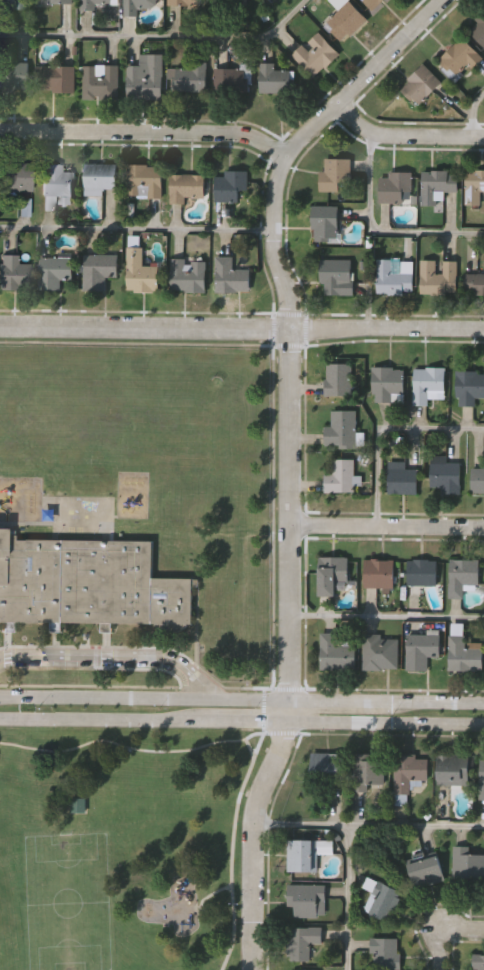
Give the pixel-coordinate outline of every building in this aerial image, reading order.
[(13,2),(0,2),(0,0),(29,0),(29,10),(13,10),(13,2)] [(80,9),(80,0),(115,0),(115,9),(80,9)] [(123,17),(123,0),(156,0),(156,8),(137,8),(137,17),(123,17)] [(201,9),(201,0),(169,0),(169,9),(201,9)] [(216,8),(216,0),(243,0),(243,8),(216,8)] [(372,10),(361,0),(382,0),(372,10)] [(366,20),(343,42),(325,24),(348,1),(366,20)] [(466,31),(483,13),(483,48),(466,31)] [(313,79),(291,56),(315,32),(338,54),(313,79)] [(480,57),(457,80),(438,61),(461,38),(480,57)] [(161,55),(161,99),(126,99),(126,66),(139,66),(139,55),(161,55)] [(27,91),(0,91),(0,63),(27,63),(27,91)] [(274,64),(274,71),(290,71),(290,93),(258,93),(258,64),(274,64)] [(441,83),(419,105),(400,87),(422,65),(441,83)] [(117,66),(117,100),(82,100),(82,66),(117,66)] [(171,66),(205,66),(205,93),(171,93),(171,66)] [(74,67),(74,93),(37,93),(37,67),(74,67)] [(213,69),(243,69),(243,93),(213,93),(213,69)] [(318,172),(323,172),(323,160),(349,160),(349,183),(337,183),(337,191),(318,191),(318,172)] [(41,195),(41,163),(60,163),(60,171),(70,171),(70,195),(41,195)] [(115,193),(83,193),(83,163),(115,163),(115,193)] [(29,191),(0,191),(0,164),(29,164),(29,191)] [(161,197),(125,197),(125,165),(161,165),(161,197)] [(214,202),(214,177),(224,177),(224,171),(246,171),(246,191),(237,191),(237,202),(214,202)] [(464,171),(483,171),(483,192),(480,192),(480,206),(464,206),(464,171)] [(421,172),(457,172),(457,191),(443,191),(443,203),(421,203),(421,172)] [(378,203),(378,173),(410,173),(410,203),(378,203)] [(169,175),(204,175),(204,199),(169,199),(169,175)] [(337,206),(336,241),(311,241),(312,206),(337,206)] [(157,289),(125,289),(126,247),(142,247),(142,266),(157,267),(157,289)] [(27,289),(0,289),(0,254),(16,254),(16,263),(27,263),(27,289)] [(40,255),(71,256),(70,279),(60,279),(60,291),(39,291),(40,255)] [(116,277),(104,277),(104,292),(83,292),(83,255),(116,255),(116,277)] [(249,269),(249,291),(215,291),(215,257),(232,257),(232,269),(249,269)] [(205,291),(169,291),(169,259),(205,259),(205,291)] [(319,295),(319,259),(352,259),(352,295),(319,295)] [(412,261),(412,295),(376,295),(375,259),(392,259),(392,273),(400,273),(400,261),(412,261)] [(456,261),(456,293),(419,293),(419,260),(438,260),(438,261),(456,261)] [(463,273),(483,274),(483,295),(463,295),(463,273)] [(349,363),(349,396),(325,396),(326,362),(349,363)] [(371,368),(402,368),(402,402),(371,402),(371,368)] [(444,368),(444,400),(427,400),(427,405),(413,405),(413,368),(444,368)] [(456,371),(483,371),(483,397),(474,397),(474,406),(455,406),(456,371)] [(355,410),(355,448),(323,448),(323,427),(331,427),(331,410),(355,410)] [(323,474),(333,474),(333,459),(353,459),(353,492),(323,492),(323,474)] [(430,488),(430,462),(459,462),(459,494),(440,494),(440,488),(430,488)] [(471,466),(483,466),(483,493),(471,493),(471,466)] [(387,494),(387,468),(416,468),(416,494),(387,494)] [(1,621),(0,621),(0,528),(12,528),(12,541),(154,543),(153,580),(199,580),(198,586),(192,586),(191,624),(187,624),(187,625),(183,630),(175,633),(168,633),(161,630),(156,625),(156,623),(112,622),(112,633),(101,633),(101,623),(61,623),(61,632),(51,632),(51,623),(12,622),(12,632),(1,632),(1,621)] [(317,557),(347,557),(347,586),(336,586),(336,595),(317,595),(317,557)] [(364,587),(364,559),(393,559),(393,587),(364,587)] [(435,585),(424,585),(424,593),(407,593),(407,559),(435,559),(435,585)] [(479,559),(478,586),(463,586),(462,598),(448,597),(449,559),(479,559)] [(355,669),(319,669),(319,633),(337,633),(337,643),(355,643),(355,669)] [(439,633),(439,657),(427,657),(427,669),(406,669),(406,633),(439,633)] [(397,634),(397,669),(363,669),(363,634),(397,634)] [(465,635),(465,642),(482,642),(482,671),(448,671),(448,635),(465,635)] [(342,751),(342,780),(310,780),(310,751),(342,751)] [(468,753),(468,783),(436,783),(436,753),(468,753)] [(392,792),(392,755),(427,755),(427,779),(411,779),(411,792),(392,792)] [(368,789),(353,789),(353,757),(384,757),(384,783),(368,783),(368,789)] [(71,814),(87,814),(87,799),(71,799),(71,814)] [(286,869),(286,838),(317,838),(317,869),(286,869)] [(470,853),(483,853),(483,881),(453,881),(453,845),(470,845),(470,853)] [(407,863),(436,854),(444,879),(415,888),(407,863)] [(402,892),(387,921),(363,908),(378,879),(402,892)] [(286,905),(286,883),(324,883),(324,916),(292,916),(292,905),(286,905)] [(309,960),(287,960),(287,926),(321,926),(321,942),(309,942),(309,960)] [(399,968),(370,968),(370,937),(399,936),(399,968)] [(472,952),(483,952),(483,969),(471,969),(472,952)]
